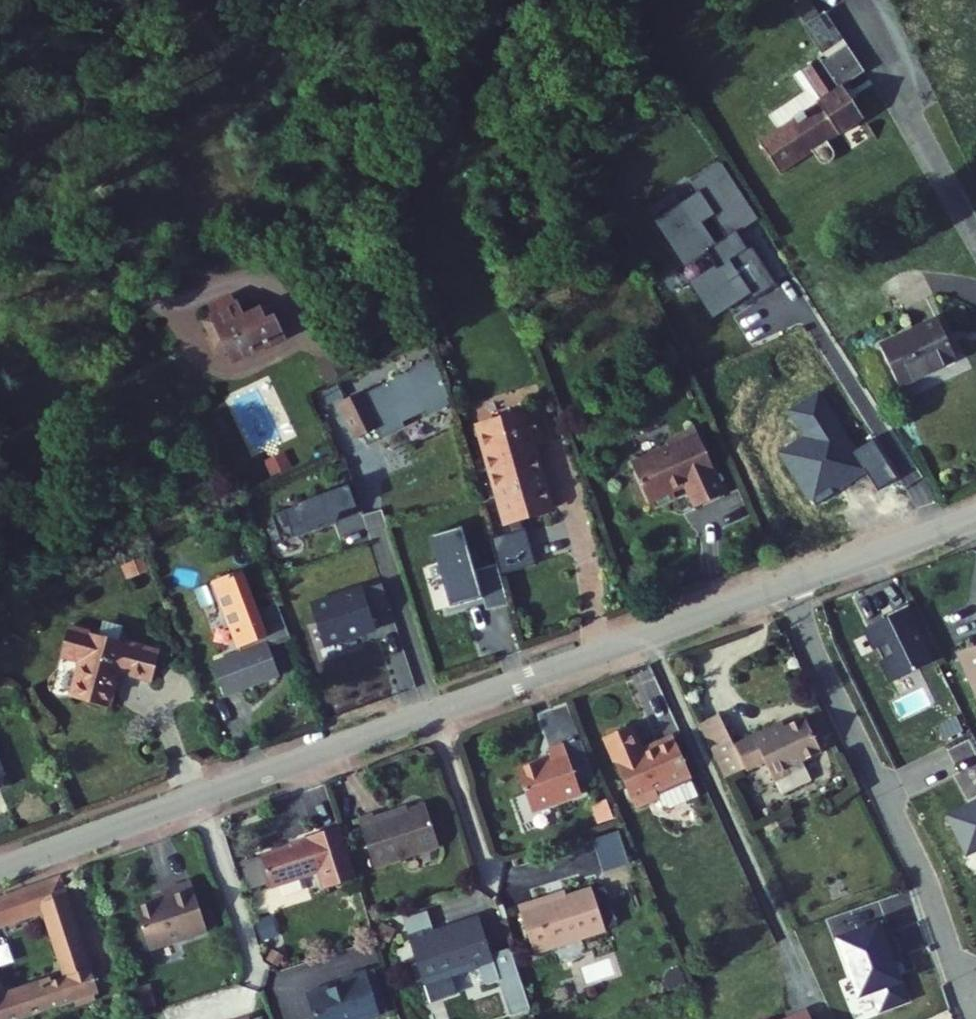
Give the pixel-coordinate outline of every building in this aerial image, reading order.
[(818,99),(756,137),(778,173),(810,153),(818,167),(823,170),(830,170),(835,167),(838,165),(838,159),(837,155),(829,143),(840,136),(843,139),(866,124),(844,90),(867,75),(850,48),(825,65),(821,59),(801,72),(818,99)] [(656,218),(671,242),(686,264),(708,250),(718,265),(691,282),(714,317),(751,293),(754,298),(776,284),(750,244),(747,246),(738,232),(759,218),(723,162),(692,182),(698,191),(681,202),(675,194),(650,210),(656,218)] [(229,335),(235,348),(279,329),(273,314),(281,310),(271,288),(238,302),(232,288),(221,293),(220,289),(211,293),(218,310),(229,335)] [(204,316),(215,341),(229,335),(218,310),(204,316)] [(938,318),(879,345),(897,384),(956,357),(938,318)] [(349,440),(355,437),(369,431),(374,442),(397,431),(395,426),(417,415),(420,420),(453,405),(437,358),(334,408),(349,440)] [(556,512),(538,445),(547,442),(538,407),(476,424),(505,526),(510,525),(522,522),(556,512)] [(728,485),(697,420),(668,434),(670,438),(634,455),(655,501),(679,490),(676,483),(688,478),(698,499),(728,485)] [(369,431),(355,437),(360,448),(374,442),(369,431)] [(354,505),(347,485),(307,500),(308,502),(284,511),(294,537),(337,521),(336,519),(347,515),(351,506),(354,505)] [(510,525),(512,532),(525,529),(522,522),(510,525)] [(476,569),(463,525),(431,534),(452,606),(484,596),(476,569)] [(494,536),(504,573),(537,565),(527,528),(525,529),(512,532),(494,536)] [(278,622),(264,590),(249,596),(231,555),(201,568),(231,637),(203,649),(216,680),(268,658),(257,631),(278,622)] [(509,602),(497,563),(483,567),(495,606),(509,602)] [(495,606),(483,567),(476,569),(484,596),(487,609),(495,606)] [(372,616),(391,610),(382,583),(311,607),(325,647),(377,628),(372,616)] [(141,641),(50,619),(42,653),(60,657),(52,689),(93,699),(101,667),(132,675),(141,641)] [(773,734),(740,749),(752,777),(771,769),(783,796),(799,789),(793,775),(829,759),(812,722),(776,739),(773,734)] [(728,723),(710,731),(734,785),(752,777),(740,749),(728,723)] [(649,726),(620,739),(654,813),(682,800),(685,805),(692,809),(717,798),(690,741),(662,753),(649,726)] [(567,756),(533,769),(548,811),(598,793),(581,745),(565,751),(567,756)] [(774,783),(759,788),(764,803),(779,798),(774,783)] [(948,818),(967,857),(975,852),(975,804),(948,818)] [(396,818),(380,823),(394,865),(459,844),(447,808),(398,825),(396,818)] [(328,839),(302,847),(312,877),(338,869),(344,888),(376,877),(359,825),(327,835),(328,839)] [(302,847),(278,855),(287,882),(288,885),(312,877),(302,847)] [(287,882),(278,855),(257,861),(266,889),(287,882)] [(41,908),(62,979),(47,985),(56,1011),(97,996),(59,875),(0,896),(0,924),(41,908)] [(192,877),(157,888),(159,895),(131,904),(146,954),(209,935),(192,877)] [(548,898),(530,904),(548,954),(620,928),(605,885),(579,894),(550,905),(548,898)] [(577,888),(548,898),(550,905),(579,894),(577,888)] [(441,933),(424,938),(441,985),(493,967),(510,960),(494,914),(476,921),(478,925),(442,937),(441,933)] [(889,924),(874,929),(843,940),(861,994),(876,989),(882,1008),(899,1002),(906,1000),(894,964),(902,961),(889,924)] [(510,960),(493,967),(497,977),(514,971),(510,960)] [(321,995),(329,1018),(390,1018),(398,1016),(383,970),(355,980),(358,987),(345,991),(344,988),(321,995)] [(56,1011),(47,985),(3,1001),(0,1002),(0,1018),(33,1018),(56,1011)] [(798,998),(782,1005),(783,1009),(765,1017),(759,1005),(742,1012),(745,1018),(807,1018),(798,998)]
